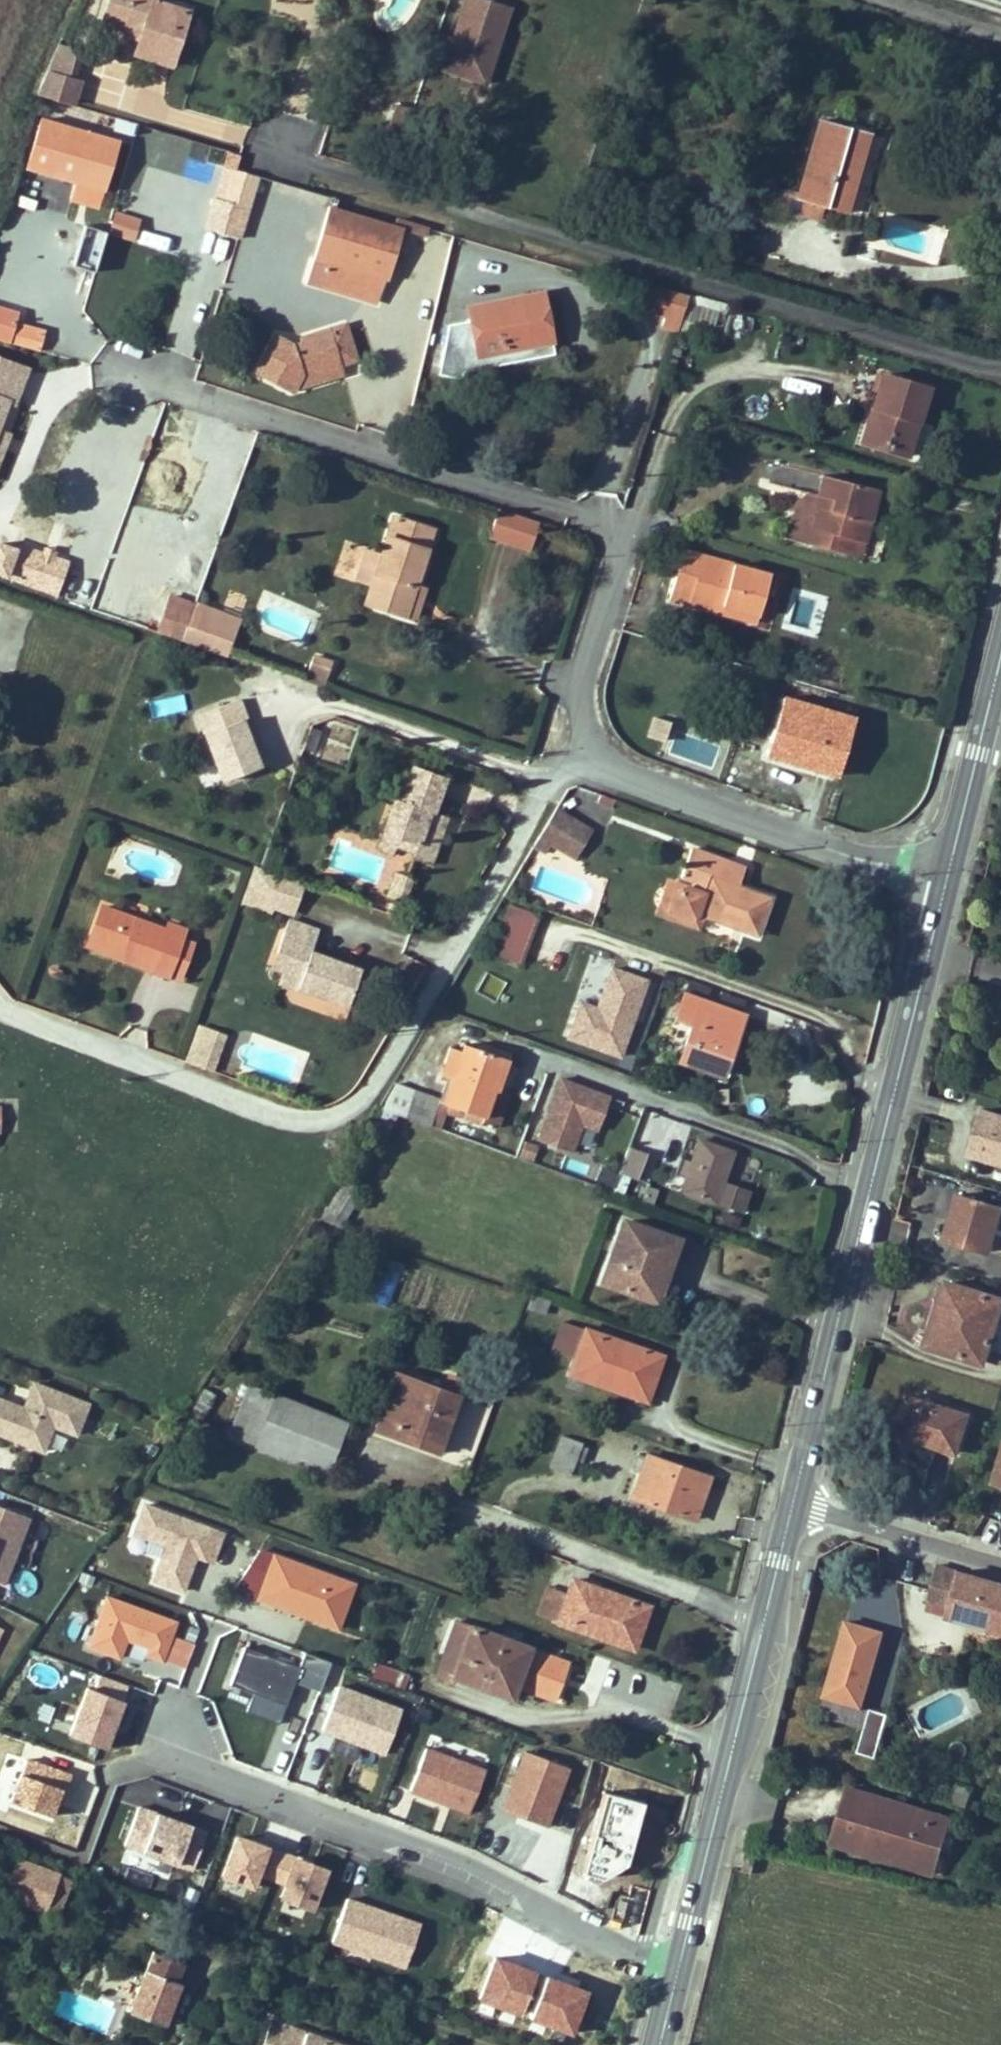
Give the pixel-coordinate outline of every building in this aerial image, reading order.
[(189,12),(153,1),(153,0),(109,0),(102,22),(133,32),(135,25),(143,28),(139,40),(135,54),(172,66),(189,12)] [(510,7),(490,0),(465,0),(453,37),(446,57),(489,72),(510,7)] [(139,40),(143,28),(135,25),(133,32),(127,30),(125,36),(139,40)] [(446,57),(453,37),(438,33),(432,52),(446,57)] [(68,79),(77,50),(58,45),(46,73),(68,79)] [(489,72),(446,57),(432,52),(428,63),(442,68),(442,69),(485,83),(489,72)] [(70,105),(77,81),(68,79),(46,73),(37,95),(70,105)] [(402,139),(412,111),(412,109),(397,104),(387,134),(402,139)] [(134,134),(137,125),(117,119),(114,128),(134,134)] [(105,191),(119,142),(41,120),(27,169),(75,183),(70,199),(100,207),(104,191),(105,191)] [(861,216),(884,139),(871,135),(848,128),(820,120),(799,193),(783,189),(777,209),(817,220),(822,205),(861,216)] [(872,130),(850,124),(848,128),(871,135),(872,130)] [(233,166),(236,157),(229,155),(227,164),(233,166)] [(247,209),(257,175),(221,165),(203,226),(238,237),(247,209)] [(388,279),(403,229),(329,207),(306,283),(363,299),(370,274),(380,277),(388,279)] [(134,240),(139,221),(115,214),(109,232),(134,240)] [(429,228),(405,221),(403,229),(426,236),(429,228)] [(669,251),(673,237),(661,234),(657,247),(669,251)] [(532,274),(533,266),(517,263),(516,271),(532,274)] [(373,303),(380,277),(370,274),(363,299),(373,303)] [(678,330),(688,295),(650,284),(644,303),(653,306),(651,311),(665,315),(661,325),(678,330)] [(551,341),(542,293),(468,308),(471,320),(448,325),(439,367),(462,372),(465,358),(478,356),(551,341)] [(722,343),(731,308),(688,295),(678,330),(722,343)] [(18,314),(0,309),(0,339),(10,342),(18,314)] [(750,331),(753,318),(741,316),(740,321),(734,319),(732,327),(750,331)] [(341,365),(356,360),(345,324),(300,338),(301,343),(294,346),(275,336),(256,372),(293,392),(294,390),(303,374),(318,369),(319,374),(341,367),(341,365)] [(480,365),(553,351),(551,341),(478,356),(480,365)] [(27,369),(0,359),(0,419),(7,401),(13,404),(27,369)] [(294,390),(344,375),(341,367),(319,374),(318,369),(303,374),(294,390)] [(461,379),(462,372),(439,367),(438,375),(461,379)] [(909,456),(930,389),(882,374),(872,408),(878,409),(869,436),(888,442),(886,449),(909,456)] [(825,394),(827,384),(799,378),(797,388),(825,394)] [(888,442),(869,436),(878,409),(872,408),(862,442),(886,449),(888,442)] [(9,435),(0,431),(0,458),(9,435)] [(863,542),(877,489),(822,475),(817,495),(808,493),(805,505),(796,502),(786,539),(838,552),(842,537),(863,542)] [(805,505),(808,493),(796,502),(805,505)] [(530,550),(539,523),(497,509),(489,537),(530,550)] [(415,584),(433,529),(394,516),(381,556),(366,551),(357,579),(372,584),(366,604),(414,619),(424,587),(415,584)] [(860,557),(863,542),(842,537),(838,552),(860,557)] [(57,588),(66,563),(52,558),(43,554),(17,545),(6,576),(55,593),(57,588)] [(52,558),(55,551),(45,547),(43,554),(52,558)] [(758,615),(770,574),(683,550),(669,599),(721,613),(723,606),(758,615)] [(69,602),(72,593),(57,588),(55,593),(54,597),(69,602)] [(181,642),(194,606),(171,598),(168,607),(165,614),(154,611),(157,603),(139,597),(130,624),(181,642)] [(214,633),(221,614),(203,608),(204,606),(196,602),(194,606),(181,642),(227,657),(233,640),(214,633)] [(165,614),(168,607),(157,603),(154,611),(165,614)] [(233,640),(240,619),(204,606),(203,608),(221,614),(214,633),(233,640)] [(758,615),(723,606),(721,613),(756,623),(758,615)] [(329,672),(322,669),(325,660),(313,656),(305,681),(323,687),(329,672)] [(329,672),(332,663),(325,660),(322,669),(329,672)] [(838,775),(854,718),(782,698),(766,755),(838,775)] [(259,767),(242,721),(246,719),(239,700),(198,716),(222,781),(259,767)] [(649,718),(645,739),(664,743),(668,722),(649,718)] [(314,752),(322,731),(310,727),(302,748),(314,752)] [(446,816),(432,812),(445,776),(413,765),(400,801),(394,799),(382,833),(416,845),(413,852),(411,857),(429,863),(439,836),(434,834),(437,824),(442,826),(446,816)] [(612,808),(615,800),(600,794),(597,803),(612,808)] [(559,848),(575,820),(555,809),(532,847),(544,853),(550,843),(559,848)] [(574,857),(590,829),(575,820),(559,848),(574,857)] [(439,836),(442,826),(437,824),(434,834),(439,836)] [(416,845),(382,833),(377,847),(392,853),(394,845),(413,852),(416,845)] [(771,897),(738,886),(744,868),(690,849),(682,871),(695,876),(693,881),(691,888),(689,887),(686,889),(683,888),(675,891),(668,910),(695,919),(697,914),(701,915),(757,935),(771,897)] [(262,902),(273,872),(259,867),(249,898),(262,902)] [(693,881),(695,876),(682,871),(680,877),(693,881)] [(290,912),(301,882),(273,872),(262,902),(275,907),(290,912)] [(407,891),(412,878),(396,872),(391,885),(407,891)] [(668,910),(675,891),(683,888),(686,889),(689,887),(666,879),(654,912),(696,927),(701,915),(697,914),(695,919),(668,910)] [(403,901),(407,891),(391,885),(388,896),(403,901)] [(273,912),(275,907),(262,902),(249,898),(247,903),(273,912)] [(393,915),(396,905),(391,903),(387,912),(393,915)] [(518,963),(537,915),(514,906),(495,954),(518,963)] [(181,940),(185,930),(168,924),(166,930),(102,907),(90,940),(124,953),(122,960),(168,976),(168,975),(181,940)] [(346,1007),(360,968),(311,951),(318,931),(288,920),(276,952),(305,962),(295,989),(346,1007)] [(124,953),(90,940),(87,947),(122,960),(124,953)] [(175,977),(188,942),(181,940),(168,975),(175,977)] [(295,989),(305,962),(276,952),(270,967),(283,972),(279,983),(295,989)] [(649,985),(612,971),(597,1014),(581,1008),(569,1041),(622,1060),(649,985)] [(732,1050),(744,1015),(684,994),(675,1018),(692,1024),(679,1061),(716,1074),(725,1048),(732,1050)] [(202,1051),(209,1031),(199,1027),(185,1062),(196,1066),(202,1051)] [(224,1036),(209,1031),(202,1051),(217,1056),(224,1036)] [(492,1088),(501,1061),(507,1063),(508,1059),(464,1044),(461,1051),(450,1047),(441,1073),(452,1077),(444,1102),(445,1103),(451,1105),(467,1110),(484,1116),(493,1091),(494,1088),(492,1088)] [(722,1076),(732,1050),(725,1048),(716,1074),(722,1076)] [(211,1072),(217,1056),(202,1051),(196,1066),(211,1072)] [(497,1092),(507,1063),(501,1061),(492,1088),(494,1088),(493,1091),(497,1092)] [(601,1131),(613,1098),(561,1079),(539,1140),(577,1154),(587,1125),(601,1131)] [(405,1117),(414,1090),(397,1084),(381,1108),(397,1114),(405,1117)] [(430,1126),(439,1100),(440,1099),(414,1090),(405,1117),(430,1126)] [(498,1127),(508,1096),(497,1092),(493,1091),(484,1116),(482,1121),(498,1127)] [(440,1130),(447,1109),(445,1103),(444,1102),(439,1100),(430,1126),(440,1130)] [(463,1119),(467,1110),(451,1105),(448,1114),(463,1119)] [(390,1126),(397,1114),(381,1108),(374,1121),(390,1126)] [(482,1121),(484,1116),(467,1110),(463,1119),(481,1125),(482,1121)] [(983,1110),(971,1149),(998,1157),(997,1162),(1000,1163),(1000,1115),(983,1110)] [(722,1182),(733,1152),(699,1140),(691,1161),(681,1158),(675,1174),(685,1178),(681,1191),(742,1212),(749,1191),(722,1182)] [(997,1162),(998,1157),(971,1149),(969,1154),(997,1162)] [(648,1178),(654,1160),(627,1150),(619,1173),(619,1174),(633,1178),(635,1174),(648,1178)] [(588,1177),(592,1167),(584,1164),(580,1174),(588,1177)] [(605,1184),(610,1171),(594,1165),(592,1167),(588,1177),(605,1184)] [(614,1187),(618,1175),(610,1171),(605,1184),(614,1187)] [(339,1227),(357,1199),(349,1194),(337,1187),(318,1219),(339,1227)] [(1000,1209),(1000,1207),(958,1194),(952,1213),(957,1215),(949,1240),(988,1252),(1000,1209)] [(738,1228),(741,1218),(726,1213),(723,1223),(738,1228)] [(949,1240),(957,1215),(952,1213),(944,1239),(949,1240)] [(647,1275),(655,1252),(670,1257),(676,1239),(624,1221),(602,1283),(654,1301),(662,1280),(647,1275)] [(662,1280),(670,1257),(655,1252),(647,1275),(662,1280)] [(364,1295),(389,1303),(403,1262),(378,1254),(364,1295)] [(997,1315),(1000,1316),(1000,1300),(946,1282),(940,1302),(950,1305),(936,1347),(983,1362),(997,1315)] [(543,1314),(548,1300),(532,1294),(527,1308),(543,1314)] [(936,1347),(950,1305),(940,1302),(927,1344),(936,1347)] [(575,1359),(585,1329),(563,1322),(553,1351),(575,1359)] [(655,1375),(662,1356),(585,1329),(575,1359),(570,1374),(639,1398),(648,1372),(655,1375)] [(646,1401),(655,1375),(648,1372),(639,1398),(646,1401)] [(437,1451),(457,1396),(455,1394),(442,1390),(397,1373),(376,1430),(437,1452),(437,1451)] [(455,1394),(459,1383),(447,1378),(442,1390),(455,1394)] [(54,1431),(78,1440),(91,1405),(33,1383),(23,1409),(0,1400),(0,1440),(45,1456),(54,1431)] [(325,1472),(345,1422),(249,1385),(230,1435),(325,1472)] [(196,1425),(214,1395),(204,1389),(186,1419),(196,1425)] [(444,1454),(464,1399),(457,1396),(437,1451),(444,1454)] [(956,1453),(967,1415),(907,1396),(895,1434),(956,1453)] [(575,1460),(580,1446),(581,1443),(562,1435),(550,1468),(569,1475),(575,1460)] [(581,1463),(587,1448),(580,1446),(575,1460),(581,1463)] [(641,1473),(646,1457),(638,1454),(632,1470),(641,1473)] [(694,1519),(709,1477),(647,1455),(646,1457),(641,1473),(632,1497),(694,1519)] [(993,1483),(1000,1485),(1000,1455),(993,1483)] [(32,1516),(0,1503),(0,1585),(5,1587),(32,1516)] [(154,1580),(183,1591),(196,1557),(213,1563),(224,1533),(144,1504),(134,1534),(166,1546),(154,1580)] [(28,1567),(38,1539),(27,1535),(17,1563),(28,1567)] [(259,1597),(343,1628),(361,1579),(276,1548),(259,1597)] [(952,1589),(959,1566),(938,1560),(926,1599),(948,1605),(952,1589)] [(237,1586),(258,1596),(268,1568),(253,1562),(237,1586)] [(28,1569),(17,1565),(9,1586),(20,1590),(28,1569)] [(961,1567),(947,1616),(1000,1631),(1000,1579),(961,1567)] [(640,1650),(656,1600),(573,1574),(558,1622),(557,1623),(640,1650)] [(556,1619),(567,1589),(549,1582),(539,1613),(556,1619)] [(182,1618),(109,1592),(88,1646),(124,1659),(131,1640),(149,1647),(147,1654),(164,1659),(182,1618)] [(516,1699),(536,1643),(458,1615),(438,1671),(516,1699)] [(888,1627),(847,1616),(820,1713),(861,1724),(888,1627)] [(248,1644),(234,1680),(291,1701),(299,1678),(324,1687),(335,1658),(309,1648),(303,1664),(248,1644)] [(412,1671),(379,1660),(374,1673),(407,1685),(412,1671)] [(424,1695),(348,1665),(344,1674),(421,1704),(424,1695)] [(132,1683),(102,1672),(98,1684),(127,1695),(132,1683)] [(405,1706),(342,1682),(324,1728),(388,1752),(405,1706)] [(88,1684),(71,1732),(109,1746),(127,1697),(88,1684)] [(265,1695),(260,1708),(279,1715),(284,1702),(265,1695)] [(426,1722),(430,1711),(419,1707),(415,1718),(426,1722)] [(889,1712),(873,1707),(860,1750),(877,1755),(889,1712)] [(544,1728),(541,1735),(551,1738),(553,1732),(544,1728)] [(360,1743),(339,1735),(336,1744),(357,1753),(360,1743)] [(428,1743),(410,1790),(469,1813),(487,1766),(428,1743)] [(568,1767),(525,1751),(502,1811),(546,1827),(568,1767)] [(69,1784),(75,1770),(29,1754),(24,1768),(69,1784)] [(382,1772),(352,1761),(345,1779),(375,1790),(382,1772)] [(22,1770),(12,1797),(56,1813),(66,1785),(22,1770)] [(781,1770),(774,1777),(789,1793),(796,1786),(781,1770)] [(935,1774),(932,1785),(944,1789),(947,1778),(935,1774)] [(936,1874),(955,1812),(850,1781),(831,1842),(936,1874)] [(127,1801),(131,1788),(120,1785),(117,1798),(127,1801)] [(211,1827),(142,1800),(125,1843),(194,1870),(211,1827)] [(601,1835),(633,1839),(638,1804),(606,1800),(601,1835)] [(237,1832),(222,1875),(228,1877),(224,1887),(247,1895),(251,1886),(257,1888),(273,1844),(237,1832)] [(309,1907),(315,1909),(332,1865),(274,1844),(262,1874),(285,1883),(281,1895),(287,1897),(283,1908),(305,1917),(309,1907)] [(76,1876),(8,1850),(0,1873),(0,1889),(63,1913),(76,1876)] [(754,1871),(759,1854),(749,1852),(744,1868),(754,1871)] [(132,1866),(135,1858),(130,1856),(127,1864),(132,1866)] [(423,1920),(349,1894),(332,1941),(344,1946),(341,1956),(371,1967),(375,1957),(406,1968),(423,1920)] [(193,1961),(155,1948),(148,1965),(181,1977),(182,1974),(187,1976),(193,1961)] [(169,2023),(185,1980),(148,1966),(131,2009),(169,2023)] [(273,2008),(257,2044),(359,2044),(273,2008)]
